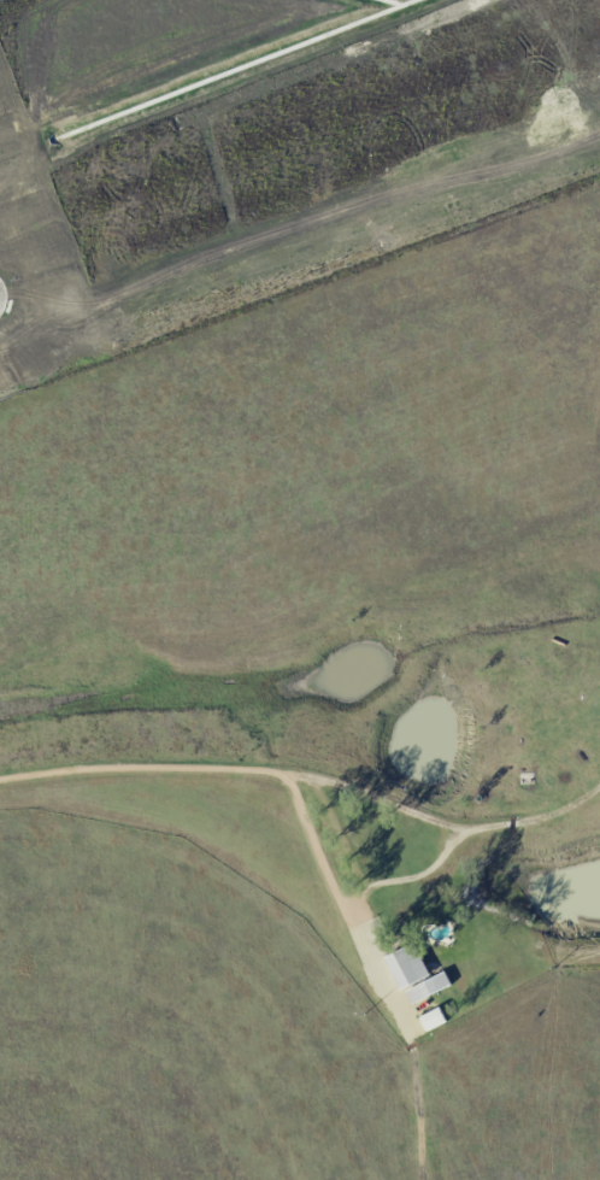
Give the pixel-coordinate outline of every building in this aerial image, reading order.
[(397,988),(427,977),(415,944),(385,955),(397,988)] [(451,986),(445,973),(405,989),(410,1002),(451,986)] [(446,1022),(440,1007),(419,1015),(425,1030),(446,1022)]
